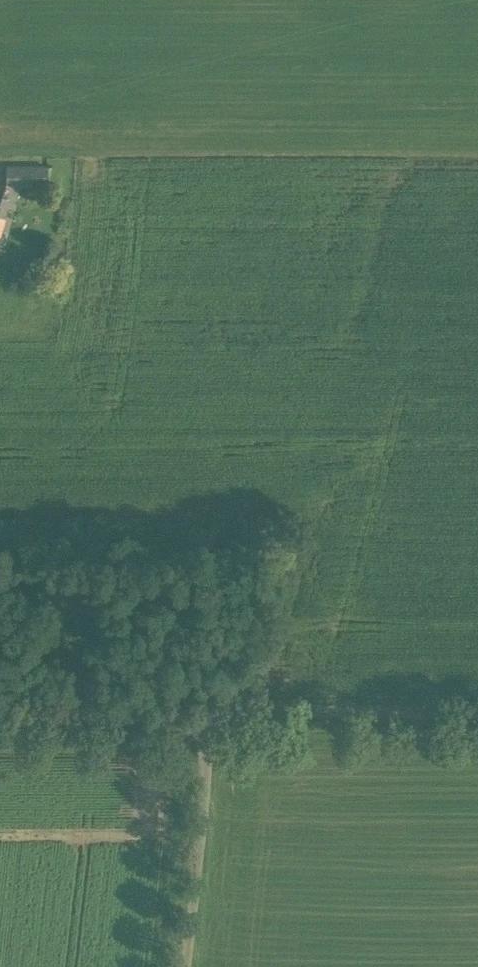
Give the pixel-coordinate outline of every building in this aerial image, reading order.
[(5,182),(47,183),(48,164),(6,163),(5,182)]
